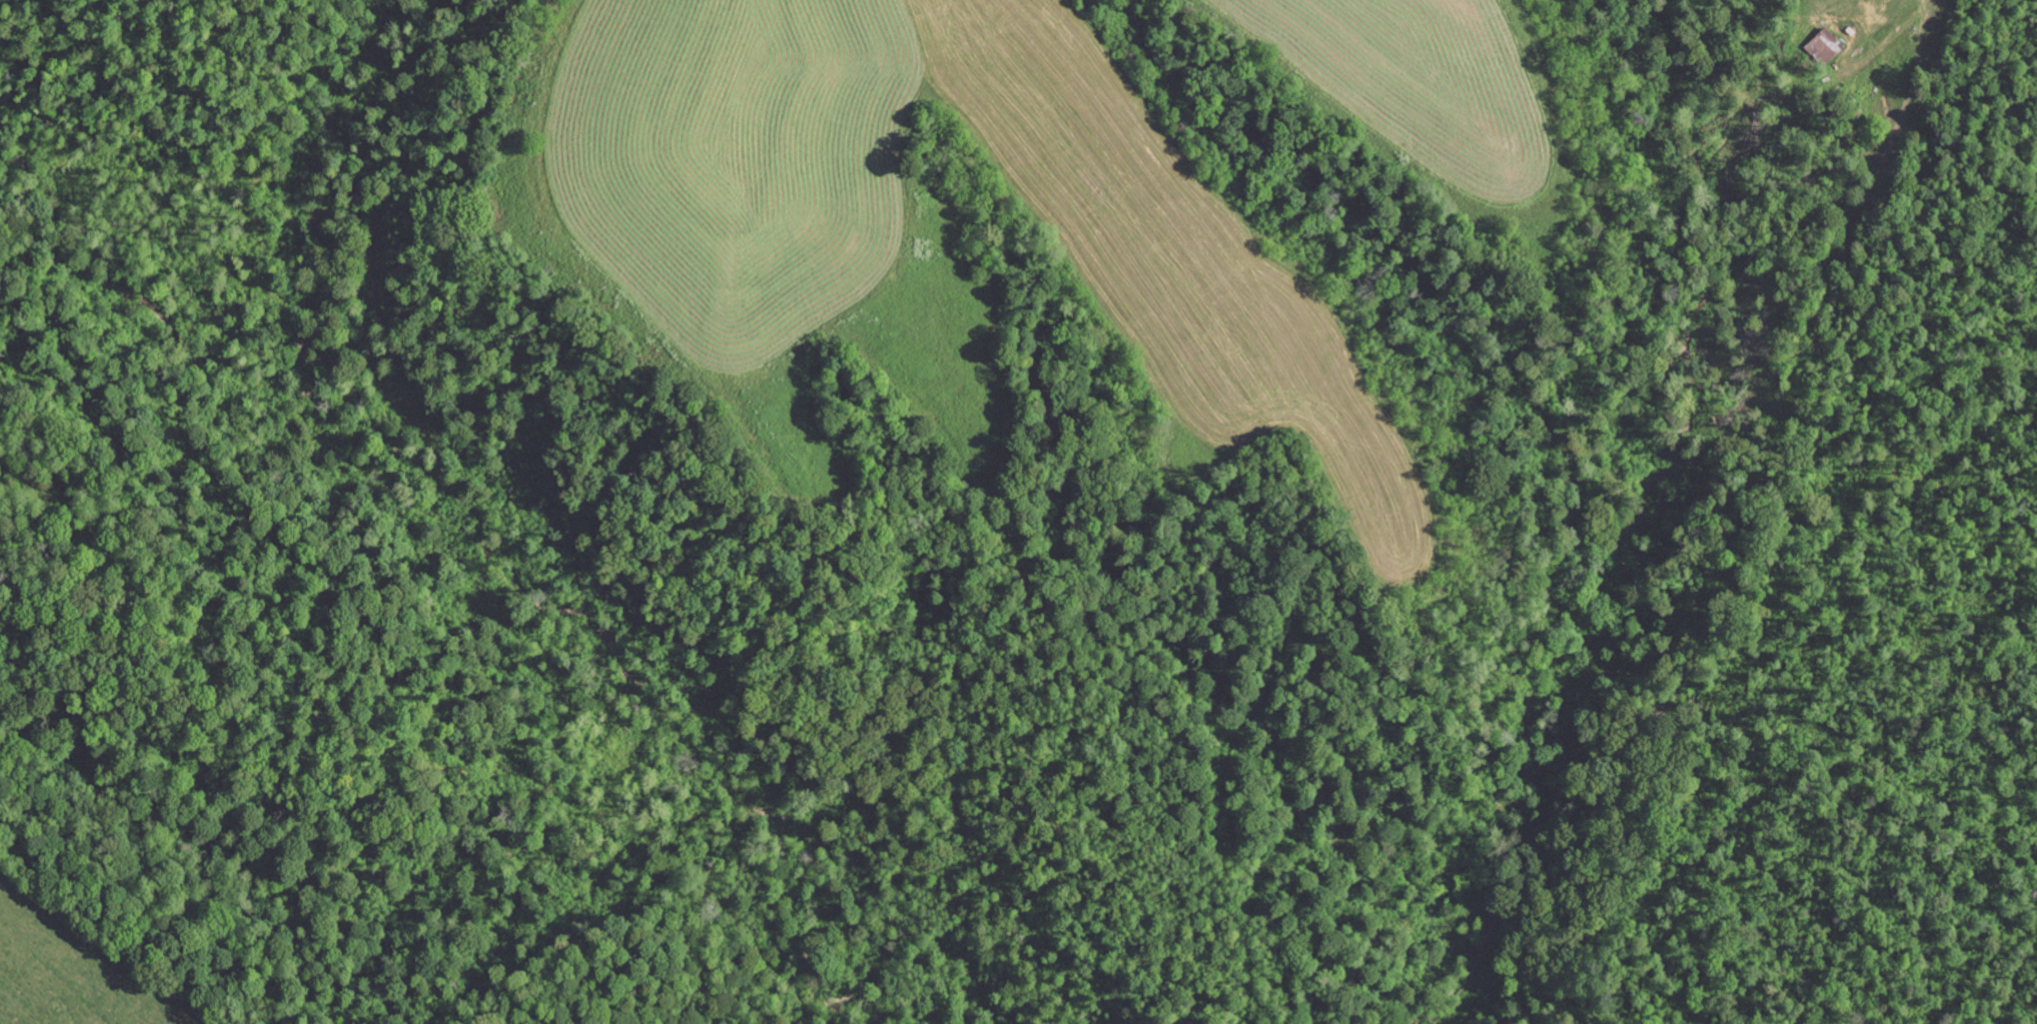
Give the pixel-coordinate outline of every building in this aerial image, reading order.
[(1845,42),(1827,26),(1806,48),(1824,65),(1845,42)]
